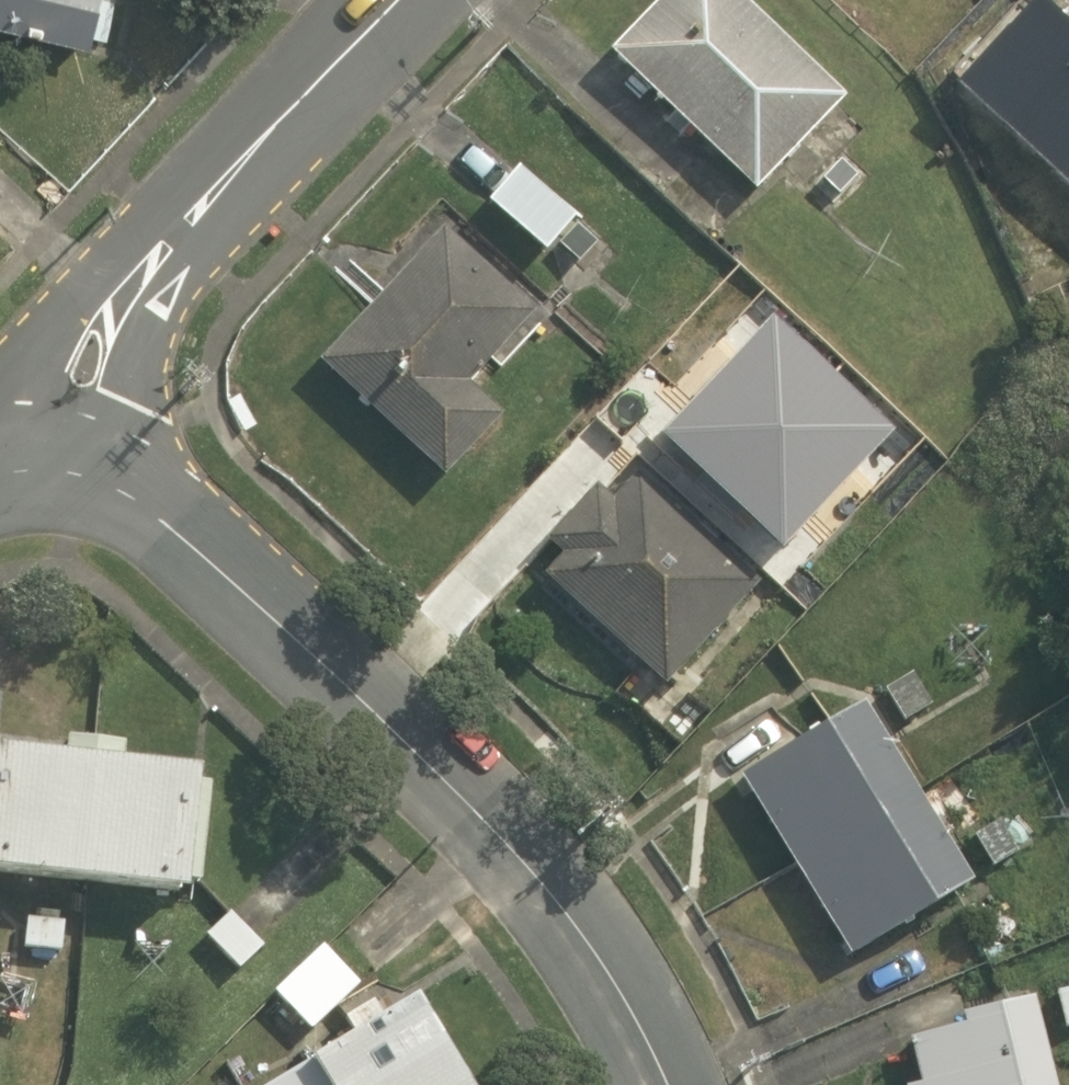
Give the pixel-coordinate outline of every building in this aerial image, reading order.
[(87,50),(99,0),(0,0),(0,29),(87,50)] [(756,193),(843,100),(736,0),(661,0),(610,55),(756,193)] [(836,158),(811,184),(836,208),(861,182),(836,158)] [(488,205),(543,254),(553,243),(583,270),(608,241),(578,215),(571,223),(515,174),(488,205)] [(316,366),(442,483),(502,418),(468,386),(533,316),(441,231),(316,366)] [(599,425),(649,474),(708,413),(657,364),(599,425)] [(740,501),(760,475),(731,453),(711,479),(740,501)] [(541,581),(668,690),(759,584),(714,545),(724,533),(705,517),(697,526),(637,475),(613,503),(595,488),(546,545),(561,558),(541,581)] [(906,724),(929,707),(906,675),(882,692),(906,724)] [(738,779),(847,959),(967,886),(858,706),(738,779)] [(197,773),(122,764),(125,742),(62,735),(59,758),(0,751),(0,873),(183,895),(197,773)] [(972,835),(991,869),(1018,854),(998,820),(972,835)] [(203,940),(237,972),(263,944),(229,912),(203,940)] [(61,917),(24,914),(21,952),(57,955),(61,917)] [(277,997),(310,1032),(336,1007),(303,972),(277,997)] [(1062,1028),(1068,1027),(1068,989),(1053,993),(1062,1028)] [(410,994),(376,1015),(369,1003),(346,1017),(356,1033),(296,1069),(305,1084),(465,1084),(410,994)] [(1030,1002),(960,1020),(961,1024),(904,1040),(914,1078),(899,1082),(899,1084),(1052,1084),(1030,1002)]
